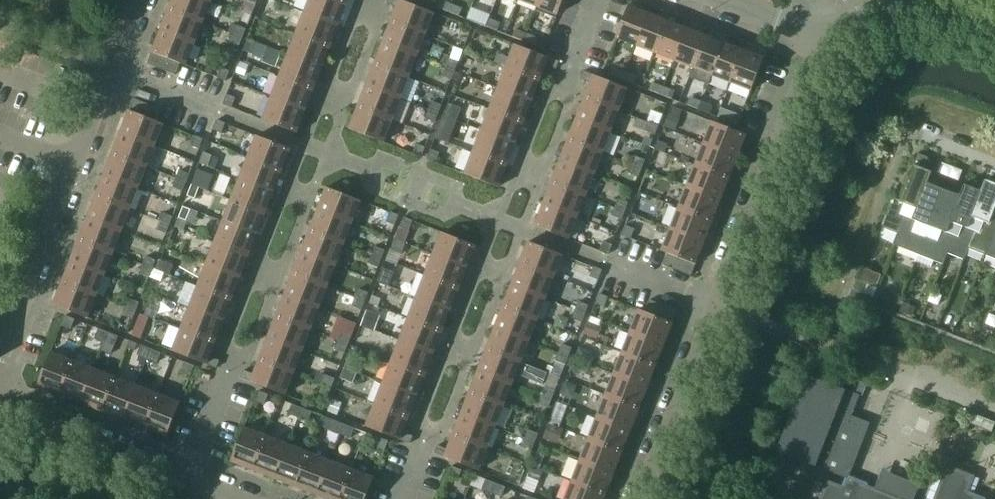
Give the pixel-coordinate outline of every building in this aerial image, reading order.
[(170,9),(204,21),(212,0),(173,0),(170,9)] [(305,12),(339,25),(347,4),(337,0),(310,0),(305,12)] [(392,21),(426,35),(435,12),(403,0),(389,0),(388,3),(398,6),(392,21)] [(449,11),(452,4),(442,0),(440,0),(437,7),(449,11)] [(538,7),(558,14),(564,0),(541,0),(538,7)] [(452,4),(449,11),(461,16),(463,8),(452,4)] [(616,37),(637,45),(649,12),(629,5),(616,37)] [(170,9),(162,30),(196,43),(204,21),(170,9)] [(261,11),(259,17),(268,21),(270,14),(261,11)] [(305,12),(297,33),(331,46),(339,25),(305,12)] [(637,45),(656,53),(668,20),(649,12),(637,45)] [(490,19),(487,26),(499,31),(501,23),(490,19)] [(656,53),(675,60),(687,27),(668,20),(656,53)] [(392,21),(384,43),(418,56),(426,35),(392,21)] [(237,25),(234,33),(244,37),(247,28),(237,25)] [(675,60),(694,67),(706,35),(687,27),(675,60)] [(514,37),(525,41),(528,34),(516,29),(514,37)] [(162,30),(153,52),(181,63),(187,65),(196,43),(162,30)] [(244,37),(234,33),(231,41),(241,45),(244,37)] [(297,33),(289,55),(323,68),(331,46),(297,33)] [(528,34),(525,41),(537,46),(540,38),(528,34)] [(694,67),(713,75),(725,42),(706,35),(694,67)] [(258,55),(262,45),(249,39),(245,50),(258,55)] [(713,75),(732,82),(744,49),(725,42),(713,75)] [(384,43),(376,64),(409,77),(418,56),(384,43)] [(516,44),(507,66),(541,80),(547,65),(557,69),(560,61),(516,44)] [(744,49),(732,82),(752,90),(764,57),(744,49)] [(181,63),(153,52),(149,63),(177,74),(181,63)] [(289,55),(281,76),(314,89),(323,68),(289,55)] [(449,58),(446,67),(456,70),(459,62),(449,58)] [(241,62),(237,72),(245,75),(249,65),(241,62)] [(376,64),(367,85),(401,98),(409,77),(376,64)] [(507,66),(499,88),(533,101),(541,80),(507,66)] [(231,71),(222,67),(218,77),(227,80),(231,71)] [(446,67),(443,75),(453,79),(456,70),(446,67)] [(612,75),(623,79),(626,72),(615,67),(612,75)] [(591,82),(585,97),(619,110),(628,88),(584,71),(581,78),(591,82)] [(626,72),(623,79),(635,84),(638,76),(626,72)] [(281,76),(272,97),(306,110),(314,89),(281,76)] [(650,90),(661,94),(664,87),(653,82),(650,90)] [(367,85),(359,106),(393,120),(401,98),(367,85)] [(664,87),(661,94),(673,99),(676,91),(664,87)] [(499,88),(491,109),(524,122),(533,101),(499,88)] [(224,104),(233,107),(237,97),(228,94),(224,104)] [(306,110),(272,97),(264,119),(297,132),(306,110)] [(585,97),(577,118),(611,131),(619,110),(585,97)] [(688,105),(699,109),(702,102),(691,97),(688,105)] [(135,98),(130,110),(158,121),(163,109),(135,98)] [(433,101),(430,109),(439,113),(443,105),(433,101)] [(702,102),(699,109),(711,114),(714,106),(702,102)] [(449,103),(445,115),(456,119),(459,111),(457,106),(449,103)] [(393,120),(359,106),(350,129),(384,142),(393,120)] [(439,113),(430,109),(426,117),(436,121),(439,113)] [(491,109),(482,130),(516,143),(524,122),(491,109)] [(721,109),(718,116),(739,124),(742,117),(721,109)] [(130,110),(122,132),(156,145),(164,123),(158,121),(130,110)] [(659,125),(663,114),(652,110),(648,121),(659,125)] [(665,126),(676,131),(681,118),(670,114),(665,126)] [(444,115),(441,124),(453,129),(456,120),(444,115)] [(577,118),(569,139),(603,152),(611,131),(577,118)] [(214,129),(223,132),(227,123),(218,119),(214,129)] [(649,121),(646,130),(656,134),(659,125),(649,121)] [(713,121),(704,143),(738,156),(747,134),(713,121)] [(482,130),(474,151),(508,165),(516,143),(482,130)] [(122,132),(113,153),(147,167),(156,145),(122,132)] [(192,145),(200,148),(204,138),(196,135),(192,145)] [(257,135),(249,157),(283,170),(291,148),(257,135)] [(569,139),(561,160),(594,174),(603,152),(569,139)] [(660,139),(656,148),(665,152),(669,143),(660,139)] [(418,143),(414,153),(422,157),(426,147),(418,143)] [(704,143),(696,164),(730,177),(738,156),(704,143)] [(428,159),(436,162),(440,152),(432,149),(428,159)] [(657,149),(652,161),(663,165),(668,154),(657,149)] [(508,165),(474,151),(465,174),(499,187),(508,165)] [(204,152),(200,163),(208,166),(215,168),(219,158),(212,156),(204,152)] [(113,153),(105,175),(139,188),(147,167),(113,153)] [(881,226),(898,233),(905,215),(914,219),(928,182),(932,171),(924,168),(929,157),(919,153),(901,200),(893,197),(881,226)] [(636,156),(632,164),(643,168),(646,159),(637,156),(636,156)] [(249,157),(241,178),(274,192),(283,170),(249,157)] [(561,160),(552,182),(586,195),(594,174),(561,160)] [(939,172),(949,176),(953,166),(943,162),(939,172)] [(632,164),(629,172),(631,173),(639,176),(643,168),(632,164)] [(696,164),(688,186),(721,199),(730,177),(696,164)] [(953,166),(949,176),(959,180),(963,170),(953,166)] [(198,169),(192,184),(200,187),(208,190),(214,175),(198,169)] [(181,170),(177,178),(187,182),(190,174),(181,170)] [(105,175),(97,196),(131,209),(139,188),(105,175)] [(187,182),(177,178),(174,187),(184,190),(187,182)] [(241,178),(232,200),(266,213),(274,192),(241,178)] [(986,254),(994,230),(994,183),(986,179),(982,190),(967,226),(976,230),(969,248),(986,254)] [(552,182),(544,203),(578,216),(586,195),(552,182)] [(894,244),(918,253),(944,188),(928,182),(914,219),(905,215),(898,233),(894,244)] [(192,184),(188,195),(196,199),(200,187),(192,184)] [(965,259),(969,248),(976,230),(967,226),(982,190),(965,184),(960,195),(946,231),(955,235),(948,252),(965,259)] [(688,186),(679,207),(713,220),(721,199),(688,186)] [(328,187),(319,209),(353,222),(361,200),(328,187)] [(944,188),(918,253),(915,261),(930,267),(933,259),(944,264),(948,252),(955,235),(946,231),(960,195),(944,188)] [(97,196),(88,218),(122,231),(131,209),(97,196)] [(619,198),(616,206),(626,210),(629,202),(621,199),(619,198)] [(232,200),(224,221),(258,234),(266,213),(232,200)] [(578,216),(544,203),(535,225),(569,238),(578,216)] [(184,205),(180,217),(187,220),(192,208),(184,205)] [(616,206),(613,215),(614,215),(623,219),(626,210),(616,206)] [(679,207),(671,228),(705,241),(713,220),(679,207)] [(319,209),(311,230),(344,243),(353,222),(319,209)] [(400,215),(391,211),(387,221),(396,224),(400,215)] [(164,212),(161,221),(171,225),(174,216),(164,212)] [(401,227),(410,230),(414,220),(405,217),(401,227)] [(88,218),(80,239),(114,253),(122,231),(88,218)] [(171,225),(161,221),(158,229),(167,233),(171,225)] [(224,221),(216,242),(249,255),(258,234),(224,221)] [(635,228),(627,225),(623,235),(632,238),(635,228)] [(662,250),(668,253),(696,263),(705,241),(671,228),(662,250)] [(311,230),(302,252),(336,265),(344,243),(311,230)] [(994,258),(994,230),(986,254),(994,258)] [(443,232),(434,254),(468,267),(476,245),(443,232)] [(80,239),(72,261),(106,274),(114,253),(80,239)] [(396,239),(392,249),(402,253),(406,244),(396,239)] [(529,241),(521,263),(554,276),(563,254),(529,241)] [(604,241),(601,251),(609,254),(613,244),(604,241)] [(216,242),(207,264),(241,277),(249,255),(216,242)] [(376,246),(373,254),(383,258),(386,250),(376,246)] [(302,252),(294,273),(328,286),(336,265),(302,252)] [(696,263),(668,253),(664,264),(692,275),(696,263)] [(383,258),(373,254),(370,263),(379,267),(383,258)] [(434,254),(426,275),(459,288),(468,267),(434,254)] [(147,256),(144,264),(154,268),(157,260),(147,256)] [(72,261),(63,282),(97,295),(106,274),(72,261)] [(171,275),(174,266),(160,261),(157,269),(165,272),(171,275)] [(521,263),(512,285),(546,298),(554,276),(521,263)] [(154,268),(144,264),(141,272),(150,276),(154,268)] [(207,264),(199,286),(232,299),(241,277),(207,264)] [(591,276),(599,279),(603,269),(595,266),(591,276)] [(150,276),(162,281),(165,272),(157,269),(154,268),(150,276)] [(384,268),(379,281),(389,285),(394,272),(384,268)] [(294,273),(286,295),(319,308),(328,286),(294,273)] [(426,275),(417,296),(451,310),(459,288),(426,275)] [(857,279),(852,290),(873,298),(877,287),(857,279)] [(97,295),(63,282),(55,304),(89,317),(97,295)] [(512,285),(504,306),(538,319),(546,298),(512,285)] [(199,286),(190,307),(224,320),(232,299),(199,286)] [(360,288),(356,297),(366,301),(369,292),(360,288)] [(896,309),(901,295),(884,289),(879,303),(896,309)] [(929,301),(938,305),(942,295),(933,291),(929,301)] [(596,303),(605,306),(609,296),(600,293),(596,303)] [(286,295),(277,316),(311,329),(319,308),(286,295)] [(417,296),(409,318),(443,331),(451,310),(417,296)] [(366,301),(356,297),(353,305),(363,309),(366,301)] [(131,298),(127,307),(137,310),(140,302),(131,298)] [(650,299),(646,311),(673,322),(678,310),(650,299)] [(580,301),(576,309),(586,313),(589,305),(580,301)] [(913,316),(916,307),(903,302),(900,312),(913,316)] [(504,306),(496,327),(530,340),(538,319),(504,306)] [(137,310),(127,307),(124,315),(134,319),(137,310)] [(190,307),(182,328),(216,341),(224,320),(190,307)] [(586,313),(576,309),(573,318),(583,322),(586,313)] [(640,309),(631,331),(665,344),(673,322),(646,311),(640,309)] [(367,311),(362,324),(375,329),(381,316),(367,311)] [(986,323),(994,326),(994,315),(990,313),(986,323)] [(62,324),(72,328),(76,319),(66,315),(62,324)] [(277,316),(269,337),(303,351),(311,329),(277,316)] [(409,318),(401,339),(434,353),(443,331),(409,318)] [(597,337),(601,327),(588,322),(584,332),(597,337)] [(496,327),(488,348),(521,361),(530,340),(496,327)] [(96,338),(106,342),(110,332),(100,328),(96,338)] [(216,341),(182,328),(173,350),(217,367),(220,360),(210,356),(216,341)] [(335,329),(332,337),(339,340),(349,344),(352,336),(335,329)] [(631,331),(623,352),(657,365),(665,344),(631,331)] [(110,332),(106,342),(116,345),(119,336),(110,332)] [(269,337),(261,359),(294,372),(303,351),(269,337)] [(401,339),(392,361),(426,374),(434,353),(401,339)] [(349,344),(339,340),(336,349),(346,352),(349,344)] [(563,343),(560,352),(569,356),(573,347),(563,343)] [(138,354),(148,358),(152,348),(142,344),(138,354)] [(152,348),(148,358),(158,362),(162,352),(152,348)] [(488,348),(479,370),(513,383),(519,369),(523,370),(521,375),(543,384),(548,373),(521,362),(521,361),(488,348)] [(592,364),(595,356),(579,350),(576,358),(592,364)] [(39,385),(61,394),(74,360),(52,351),(39,385)] [(569,356),(560,352),(556,360),(566,364),(569,356)] [(623,352),(614,373),(648,387),(657,365),(623,352)] [(294,372),(261,359),(255,374),(245,370),(242,377),(286,394),(294,372)] [(357,371),(360,363),(349,359),(346,367),(357,371)] [(61,394),(82,402),(95,368),(74,360),(61,394)] [(392,361),(384,382),(418,395),(426,374),(392,361)] [(182,371),(192,375),(196,365),(186,362),(182,371)] [(82,402),(103,410),(116,377),(95,368),(82,402)] [(358,372),(345,368),(341,378),(354,383),(358,372)] [(479,370),(471,392),(504,405),(513,383),(479,370)] [(614,373),(606,395),(640,408),(648,387),(614,373)] [(323,383),(333,387),(336,378),(326,374),(323,383)] [(777,450),(849,478),(859,452),(871,422),(852,415),(861,395),(807,374),(777,450)] [(103,410),(125,419),(138,385),(116,377),(103,410)] [(561,393),(573,398),(577,385),(565,381),(561,393)] [(857,381),(853,391),(862,395),(867,384),(857,381)] [(384,382),(376,404),(409,417),(418,395),(384,382)] [(125,419),(146,427),(159,393),(138,385),(125,419)] [(546,386),(543,395),(553,398),(556,390),(546,386)] [(256,400),(266,404),(269,394),(259,390),(256,400)] [(471,392),(462,413),(496,426),(504,405),(471,392)] [(159,393),(146,427),(168,436),(181,402),(159,393)] [(553,398),(543,395),(540,403),(549,407),(553,398)] [(606,395),(598,416),(632,429),(640,408),(606,395)] [(329,411),(338,414),(342,403),(333,399),(329,411)] [(558,402),(554,411),(564,415),(568,406),(558,402)] [(289,413),(299,417),(303,407),(293,403),(289,413)] [(409,417),(376,404),(367,426),(411,443),(414,436),(404,432),(409,417)] [(303,407),(299,417),(309,421),(313,411),(303,407)] [(462,413),(454,434),(488,447),(496,426),(462,413)] [(973,413),(970,422),(992,431),(994,423),(994,421),(973,413)] [(598,416),(589,438),(623,451),(632,429),(598,416)] [(332,430),(342,434),(346,424),(336,420),(332,430)] [(346,424),(342,434),(352,437),(355,428),(346,424)] [(558,442),(563,429),(549,424),(544,437),(558,442)] [(232,461),(254,469),(267,435),(245,427),(232,461)] [(529,429),(526,438),(536,441),(539,433),(529,429)] [(488,447),(454,434),(448,449),(438,445),(435,453),(479,470),(488,447)] [(254,469),(275,478),(289,444),(267,435),(254,469)] [(389,441),(379,437),(376,447),(385,451),(389,441)] [(536,441),(526,438),(523,446),(533,450),(536,441)] [(589,438),(581,459),(615,472),(623,451),(589,438)] [(275,478),(297,486),(310,452),(289,444),(275,478)] [(297,486),(318,494),(331,460),(310,452),(297,486)] [(581,459),(573,480),(607,494),(615,472),(581,459)] [(330,498),(340,498),(352,469),(331,460),(318,494),(330,498)] [(975,475),(947,464),(934,498),(965,498),(975,475)] [(540,481),(544,470),(533,465),(528,476),(540,481)] [(453,466),(449,476),(459,479),(463,469),(453,466)] [(340,498),(366,498),(375,477),(352,469),(340,498)] [(892,473),(888,482),(879,479),(876,488),(874,487),(858,481),(855,490),(852,489),(828,479),(820,498),(914,498),(920,484),(892,473)] [(483,489),(493,492),(496,483),(486,479),(483,489)] [(573,480),(566,498),(604,498),(607,494),(573,480)] [(496,483),(493,492),(502,496),(506,487),(496,483)]
